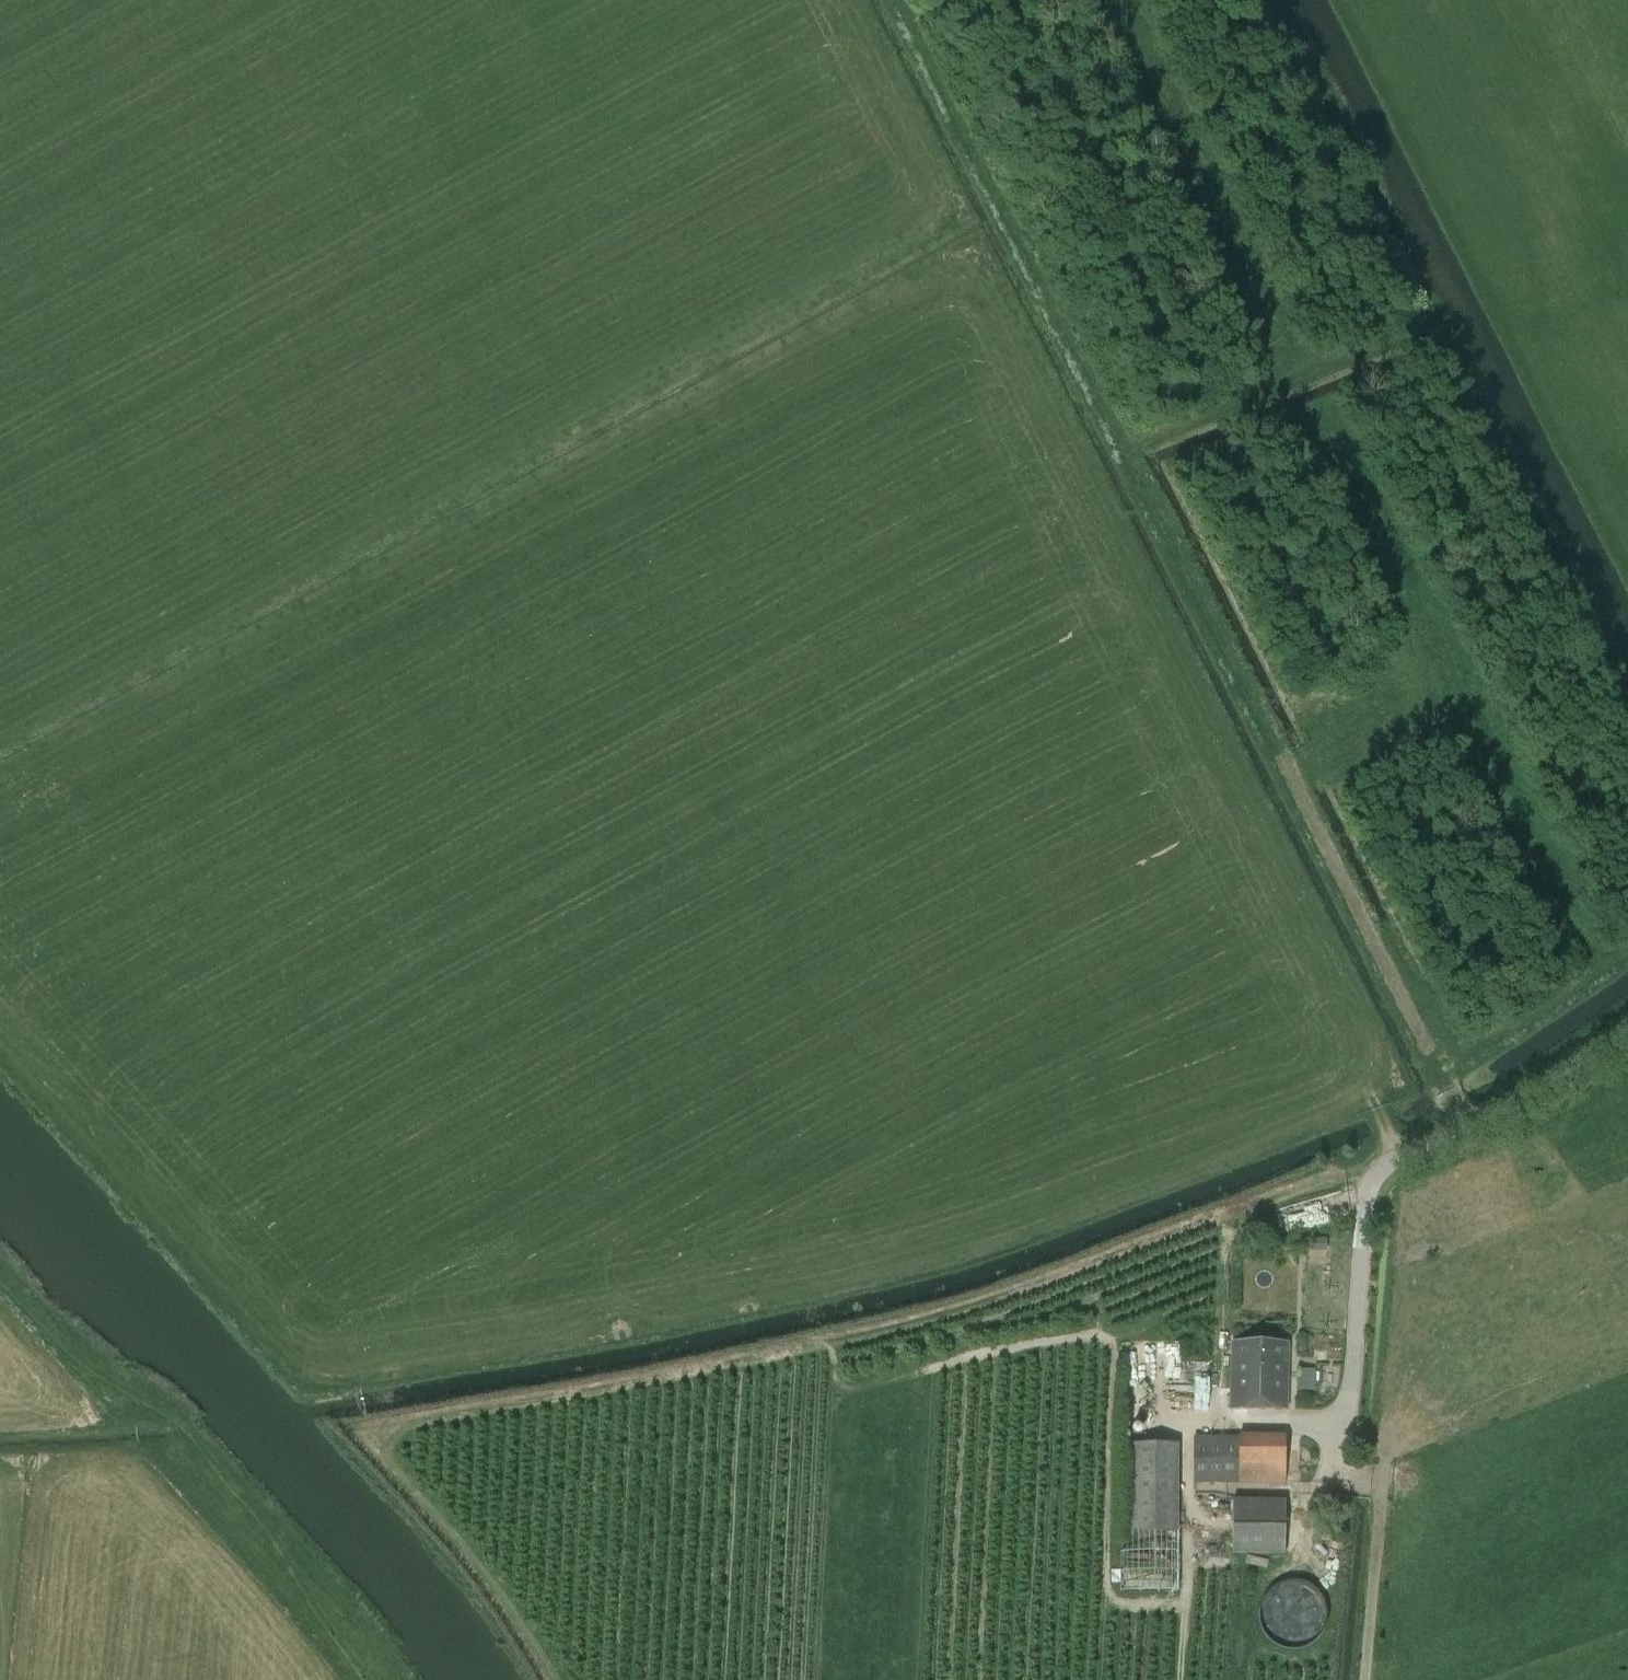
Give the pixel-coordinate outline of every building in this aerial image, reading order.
[(1280,1233),(1352,1217),(1346,1192),(1274,1209),(1280,1233)] [(1327,1238),(1307,1238),(1307,1251),(1327,1251),(1327,1238)] [(1232,1343),(1231,1408),(1288,1409),(1289,1344),(1232,1343)] [(1314,1370),(1299,1370),(1299,1390),(1314,1390),(1314,1370)] [(1195,1483),(1239,1483),(1287,1484),(1288,1435),(1196,1435),(1195,1483)] [(1180,1532),(1179,1442),(1132,1443),(1132,1531),(1180,1532)] [(1286,1503),(1233,1503),(1233,1547),(1286,1547),(1286,1503)] [(1272,1583),(1264,1621),(1304,1630),(1312,1592),(1272,1583)]
